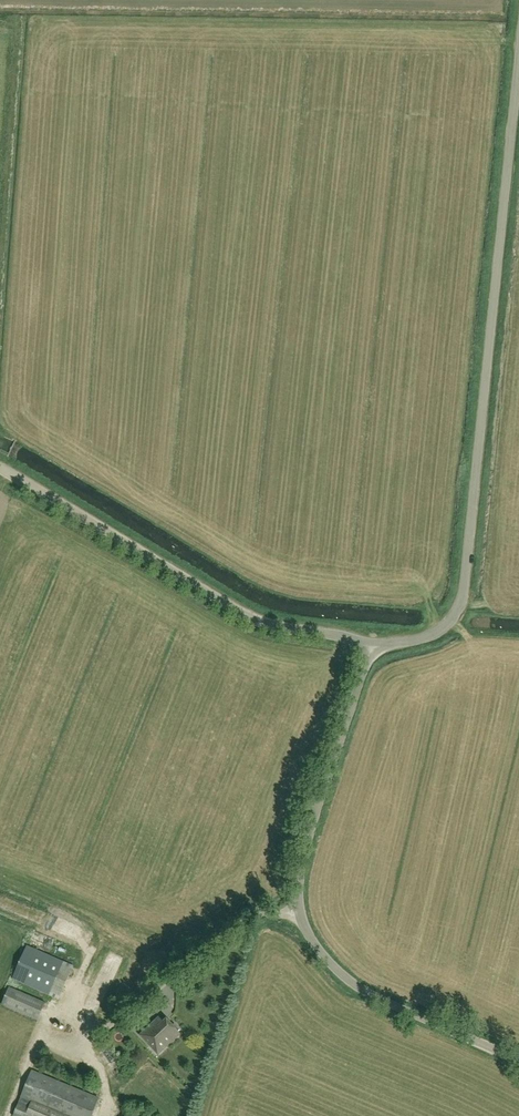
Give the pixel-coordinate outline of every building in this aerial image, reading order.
[(35,912),(40,920),(47,915),(36,899),(25,907),(31,915),(35,912)] [(73,966),(27,946),(13,980),(59,999),(73,966)] [(45,1003),(9,988),(2,1005),(38,1021),(45,1003)] [(180,1030),(175,1024),(173,1026),(167,1020),(157,1030),(152,1024),(140,1035),(150,1046),(153,1043),(159,1050),(165,1043),(167,1046),(180,1034),(178,1032),(180,1030)] [(99,1099),(32,1071),(14,1115),(92,1115),(99,1099)]
